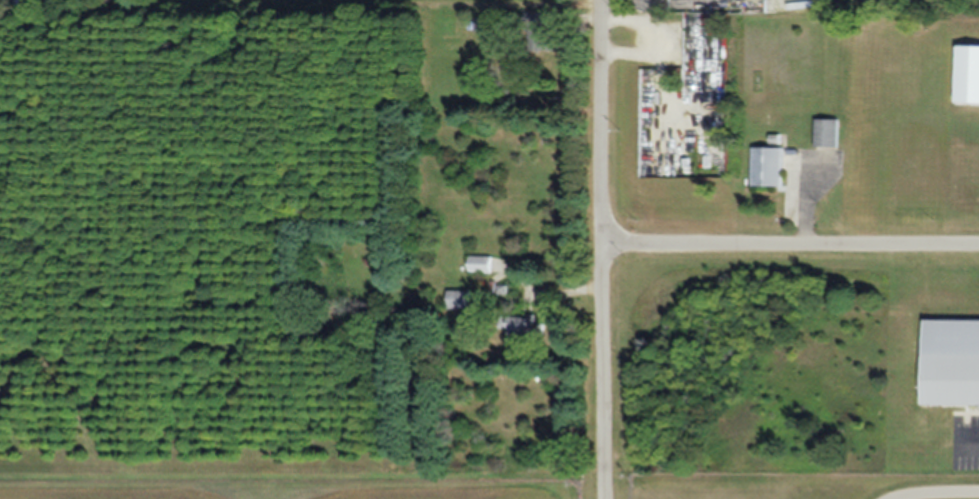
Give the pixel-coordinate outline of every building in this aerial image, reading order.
[(557,50),(557,12),(528,12),(528,50),(557,50)] [(978,102),(978,46),(957,45),(956,102),(978,102)] [(815,146),(837,146),(837,118),(815,118),(815,146)] [(783,147),(754,147),(754,185),(783,185),(783,147)] [(492,257),(471,257),(471,272),(492,272),(492,257)] [(470,291),(450,291),(450,308),(470,308),(470,291)] [(545,324),(537,324),(537,317),(508,317),(508,340),(545,339),(545,324)] [(925,403),(978,403),(978,319),(928,319),(925,403)] [(510,406),(529,407),(530,396),(511,395),(510,406)]
